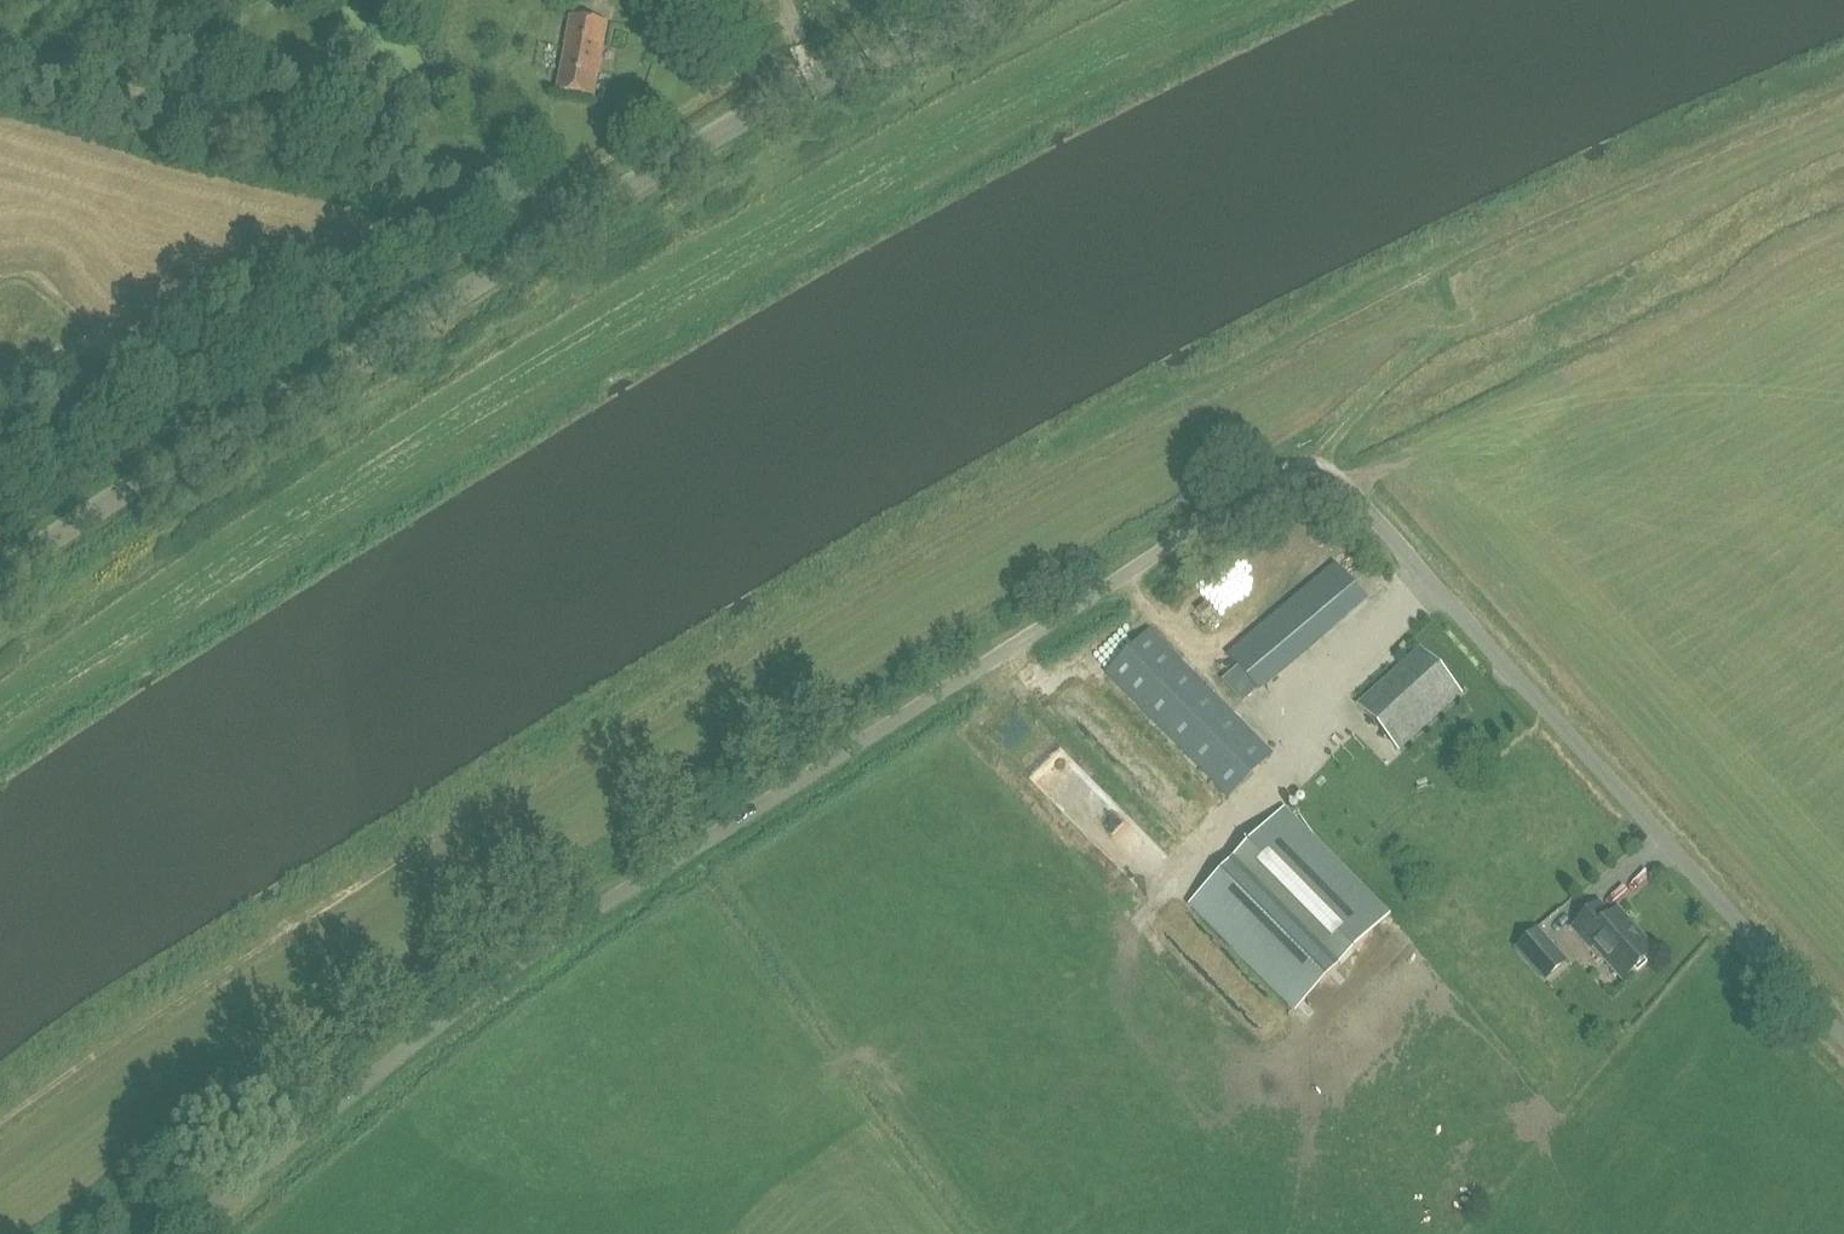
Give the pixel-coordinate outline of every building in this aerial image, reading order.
[(592,96),(602,44),(606,24),(572,17),(559,89),(592,96)] [(1333,563),(1249,633),(1282,672),(1366,600),(1333,563)] [(1229,798),(1272,755),(1150,631),(1106,674),(1229,798)] [(1238,666),(1247,676),(1259,691),(1282,672),(1249,633),(1226,652),(1238,666)] [(1378,689),(1361,704),(1401,748),(1408,741),(1424,727),(1462,692),(1422,649),(1378,689)] [(1231,690),(1247,676),(1238,666),(1222,679),(1231,690)] [(1231,862),(1337,968),(1391,913),(1286,808),(1231,862)] [(1337,968),(1231,862),(1191,905),(1297,1009),(1337,968)] [(1656,952),(1618,909),(1611,916),(1599,903),(1573,926),(1592,948),(1594,946),(1625,980),(1656,952)] [(1515,947),(1546,981),(1569,961),(1539,926),(1515,947)]
